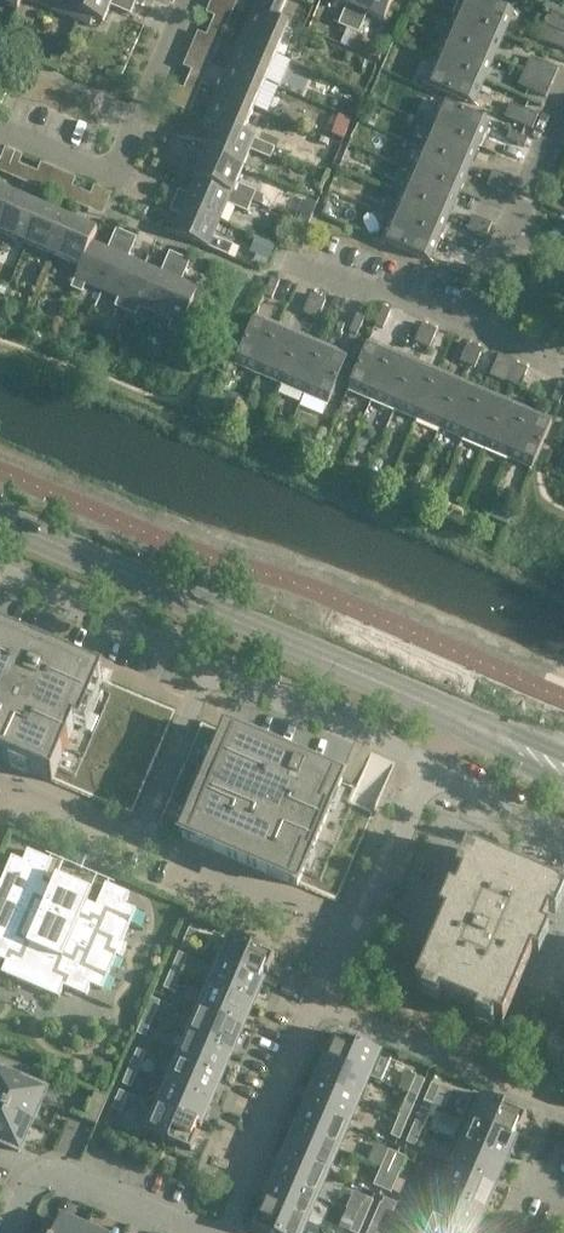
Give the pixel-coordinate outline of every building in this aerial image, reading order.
[(22,0),(0,0),(0,2),(17,9),(22,0)] [(61,14),(48,46),(63,53),(77,21),(75,20),(83,0),(29,0),(61,14)] [(130,15),(135,4),(125,0),(83,0),(75,20),(77,21),(90,26),(93,19),(103,23),(111,6),(130,15)] [(142,19),(164,28),(174,3),(166,0),(149,0),(142,19)] [(252,12),(277,23),(287,0),(257,0),(252,12)] [(347,5),(339,25),(349,29),(361,0),(336,0),(347,5)] [(359,33),(367,13),(385,21),(394,0),(361,0),(349,29),(359,33)] [(512,11),(487,0),(463,0),(456,15),(502,35),(512,11)] [(546,19),(544,24),(563,33),(563,17),(550,11),(546,19)] [(287,27),(277,23),(252,12),(240,39),(276,54),(287,27)] [(492,58),(502,35),(456,15),(446,38),(492,58)] [(210,26),(224,32),(229,22),(215,16),(210,26)] [(538,39),(563,50),(563,33),(544,24),(538,39)] [(220,42),(224,32),(210,26),(206,36),(220,42)] [(482,81),(492,58),(446,38),(436,61),(482,81)] [(276,54),(240,39),(228,66),(265,81),(276,54)] [(552,83),(558,69),(530,57),(524,71),(552,83)] [(426,84),(472,104),(482,81),(436,61),(426,84)] [(217,92),(253,108),(265,81),(228,66),(217,92)] [(188,80),(201,86),(206,76),(192,70),(188,80)] [(524,71),(518,85),(546,97),(552,83),(524,71)] [(183,90),(197,96),(201,86),(188,80),(183,90)] [(217,92),(205,120),(217,125),(217,124),(242,135),(242,134),(253,108),(217,92)] [(488,122),(442,102),(432,125),(478,144),(488,122)] [(510,103),(505,116),(533,128),(538,115),(510,103)] [(217,125),(206,151),(243,167),(249,151),(270,160),(275,148),(242,134),(242,135),(217,124),(217,125)] [(468,167),(478,144),(432,125),(422,148),(468,167)] [(525,147),(528,139),(510,131),(507,139),(525,147)] [(458,190),(468,167),(422,148),(412,171),(458,190)] [(206,151),(195,178),(251,202),(259,206),(263,196),(255,193),(256,192),(236,183),(243,167),(206,151)] [(12,177),(22,182),(28,168),(18,163),(12,177)] [(28,168),(22,182),(32,186),(38,172),(28,168)] [(508,185),(511,178),(493,170),(490,177),(508,185)] [(448,213),(458,190),(412,171),(402,194),(428,205),(448,213)] [(490,177),(487,185),(505,193),(508,185),(490,177)] [(188,194),(178,190),(174,200),(220,220),(227,204),(247,212),(251,202),(195,178),(188,194)] [(66,200),(76,205),(82,191),(71,186),(66,200)] [(0,189),(0,233),(1,233),(16,196),(0,189)] [(82,191),(76,205),(86,209),(92,195),(82,191)] [(438,236),(448,213),(428,205),(402,194),(392,217),(428,232),(438,236)] [(16,196),(1,233),(27,244),(43,207),(16,196)] [(308,199),(302,213),(310,217),(317,202),(308,199)] [(229,256),(233,245),(213,236),(220,220),(174,200),(170,211),(179,215),(172,232),(229,256)] [(563,214),(563,205),(553,200),(549,207),(563,214)] [(43,207),(27,244),(54,256),(70,218),(43,207)] [(488,231),(492,223),(474,215),(470,223),(488,231)] [(428,260),(438,236),(428,232),(392,217),(382,240),(428,260)] [(92,242),(97,230),(70,218),(54,256),(80,267),(81,267),(91,242),(92,242)] [(470,223),(467,230),(485,238),(488,231),(470,223)] [(82,293),(86,283),(103,290),(127,233),(116,229),(108,249),(92,242),(91,242),(81,267),(80,267),(71,288),(82,293)] [(145,265),(128,258),(137,238),(127,233),(103,290),(119,298),(115,308),(125,312),(145,265)] [(180,256),(170,252),(161,272),(145,265),(125,312),(135,317),(139,306),(156,313),(180,256)] [(180,256),(156,313),(172,320),(169,329),(169,330),(165,340),(175,344),(179,334),(199,288),(182,280),(190,260),(180,256)] [(454,262),(450,270),(451,270),(468,277),(472,269),(454,262)] [(280,280),(272,277),(264,295),(272,299),(280,280)] [(310,315),(318,297),(311,293),(303,312),(310,315)] [(326,300),(318,297),(310,315),(318,318),(326,300)] [(383,306),(375,325),(383,328),(391,310),(383,306)] [(349,332),(357,335),(365,317),(357,313),(349,332)] [(235,362),(258,372),(278,326),(255,316),(235,362)] [(422,345),(429,326),(422,323),(414,341),(422,345)] [(258,372),(282,382),(301,336),(278,326),(258,372)] [(422,345),(429,348),(437,330),(429,326),(422,345)] [(282,382),(305,392),(325,346),(301,336),(282,382)] [(348,388),(371,398),(391,352),(368,342),(348,388)] [(467,364),(475,346),(468,343),(460,361),(467,364)] [(325,346),(305,392),(328,402),(348,356),(325,346)] [(482,349),(475,346),(467,364),(475,367),(482,349)] [(371,398),(395,408),(415,362),(391,352),(371,398)] [(418,418),(438,372),(415,362),(395,408),(418,418)] [(512,384),(520,365),(513,362),(505,380),(512,384)] [(520,387),(528,369),(520,365),(512,384),(520,387)] [(440,427),(459,381),(438,372),(418,418),(440,427)] [(463,437),(482,391),(459,381),(440,427),(463,437)] [(563,392),(563,384),(559,382),(551,400),(559,404),(563,392)] [(486,447),(505,401),(482,391),(463,437),(486,447)] [(509,457),(529,411),(505,401),(486,447),(509,457)] [(532,467),(552,421),(529,411),(509,457),(532,467)] [(51,782),(53,778),(132,814),(175,710),(102,679),(103,678),(51,656),(50,657),(42,654),(35,650),(36,649),(0,634),(0,760),(51,782)] [(226,732),(226,733),(201,723),(159,823),(183,833),(182,837),(297,886),(299,883),(336,899),(373,813),(351,803),(356,789),(342,783),(342,782),(307,767),(309,761),(292,754),(288,752),(286,758),(226,732)] [(491,1025),(494,1019),(503,1022),(532,953),(538,956),(549,931),(543,929),(549,914),(555,917),(563,896),(563,892),(559,890),(560,888),(516,870),(473,851),(472,852),(466,850),(456,874),(462,876),(455,891),(449,889),(439,913),(445,916),(415,985),(424,988),(421,995),(438,1002),(441,996),(477,1011),(474,1017),(491,1025)] [(51,861),(27,851),(23,862),(11,857),(0,884),(0,960),(6,962),(1,973),(58,998),(63,987),(85,996),(90,985),(101,990),(116,957),(121,959),(127,946),(121,944),(136,910),(125,906),(129,894),(105,884),(96,906),(42,883),(51,861)] [(198,933),(189,929),(181,947),(190,951),(198,933)] [(229,938),(219,963),(263,982),(264,980),(260,978),(263,971),(267,973),(274,957),(229,938)] [(180,974),(187,957),(178,954),(171,971),(180,974)] [(257,997),(263,982),(219,963),(208,987),(253,1006),(254,1004),(250,1002),(253,995),(257,997)] [(171,971),(164,988),(172,992),(180,974),(171,971)] [(246,1021),(253,1006),(208,987),(198,1011),(242,1030),(243,1028),(240,1026),(243,1019),(246,1021)] [(153,1020),(160,1003),(151,999),(144,1016),(153,1020)] [(236,1045),(242,1030),(198,1011),(188,1035),(232,1054),(233,1052),(229,1050),(232,1043),(236,1045)] [(144,1016),(137,1033),(146,1037),(153,1020),(144,1016)] [(326,1056),(325,1059),(369,1078),(380,1053),(336,1034),(329,1049),(333,1051),(330,1058),(326,1056)] [(231,1056),(232,1054),(188,1035),(177,1059),(222,1078),(228,1063),(224,1062),(227,1055),(231,1056)] [(139,1071),(146,1054),(137,1050),(130,1067),(139,1071)] [(32,1122),(46,1091),(22,1081),(28,1068),(0,1056),(0,1108),(32,1122)] [(221,1080),(222,1078),(177,1059),(167,1083),(212,1102),(218,1087),(214,1086),(217,1079),(221,1080)] [(315,1083),(359,1102),(369,1078),(325,1059),(319,1073),(322,1075),(319,1082),(316,1080),(315,1083)] [(130,1067),(123,1084),(132,1088),(139,1071),(130,1067)] [(417,1098),(425,1081),(416,1077),(408,1095),(417,1098)] [(211,1105),(212,1102),(167,1083),(157,1107),(201,1126),(208,1112),(204,1110),(207,1103),(211,1105)] [(304,1107),(349,1126),(359,1102),(315,1083),(308,1097),(312,1099),(309,1106),(305,1104),(304,1107)] [(440,1087),(431,1083),(424,1101),(432,1105),(440,1087)] [(119,1091),(111,1109),(120,1112),(128,1094),(119,1091)] [(473,1093),(463,1118),(471,1122),(516,1141),(517,1138),(513,1137),(516,1130),(520,1131),(526,1116),(482,1097),(473,1093)] [(398,1118),(406,1122),(414,1104),(405,1100),(398,1118)] [(200,1129),(201,1126),(157,1107),(146,1132),(190,1151),(197,1136),(193,1134),(196,1127),(200,1129)] [(294,1131),(338,1150),(349,1126),(304,1107),(298,1122),(302,1123),(299,1130),(295,1129),(294,1131)] [(421,1107),(413,1125),(422,1128),(430,1110),(421,1107)] [(19,1152),(32,1122),(0,1108),(0,1144),(19,1152)] [(406,1122),(398,1118),(390,1136),(398,1139),(406,1122)] [(463,1118),(452,1142),(461,1146),(505,1165),(506,1162),(502,1161),(505,1154),(509,1155),(516,1141),(471,1122),(463,1118)] [(422,1128),(413,1125),(406,1142),(414,1146),(422,1128)] [(284,1155),(328,1174),(338,1150),(294,1131),(293,1133),(297,1135),(294,1142),(290,1140),(284,1155)] [(495,1178),(499,1179),(505,1165),(461,1146),(451,1170),(495,1189),(496,1186),(492,1185),(495,1178)] [(388,1150),(380,1167),(389,1171),(397,1154),(388,1150)] [(389,1171),(398,1175),(405,1157),(397,1154),(389,1171)] [(273,1179),(318,1198),(328,1174),(284,1155),(283,1157),(286,1159),(283,1166),(280,1164),(273,1179)] [(345,1166),(340,1179),(368,1190),(373,1176),(345,1166)] [(389,1171),(380,1167),(373,1185),(381,1189),(389,1171)] [(485,1202),(489,1203),(495,1189),(451,1170),(440,1194),(485,1213),(486,1210),(482,1209),(485,1202)] [(390,1193),(398,1175),(389,1171),(381,1189),(390,1193)] [(263,1203),(307,1222),(318,1198),(273,1179),(272,1181),(276,1183),(273,1190),(269,1188),(263,1203)] [(484,1215),(485,1213),(440,1194),(430,1218),(466,1232),(476,1232),(481,1222),(477,1220),(480,1213),(484,1215)] [(356,1214),(365,1218),(372,1200),(364,1197),(356,1214)] [(252,1228),(263,1232),(319,1232),(321,1229),(307,1223),(307,1222),(263,1203),(262,1205),(266,1207),(263,1214),(259,1212),(252,1228)] [(356,1214),(348,1232),(351,1232),(358,1232),(365,1218),(356,1214)] [(84,1230),(71,1224),(69,1228),(45,1218),(39,1232),(83,1232),(84,1230)] [(430,1218),(423,1232),(466,1232),(430,1218)] [(372,1221),(366,1232),(376,1232),(380,1225),(372,1221)]
